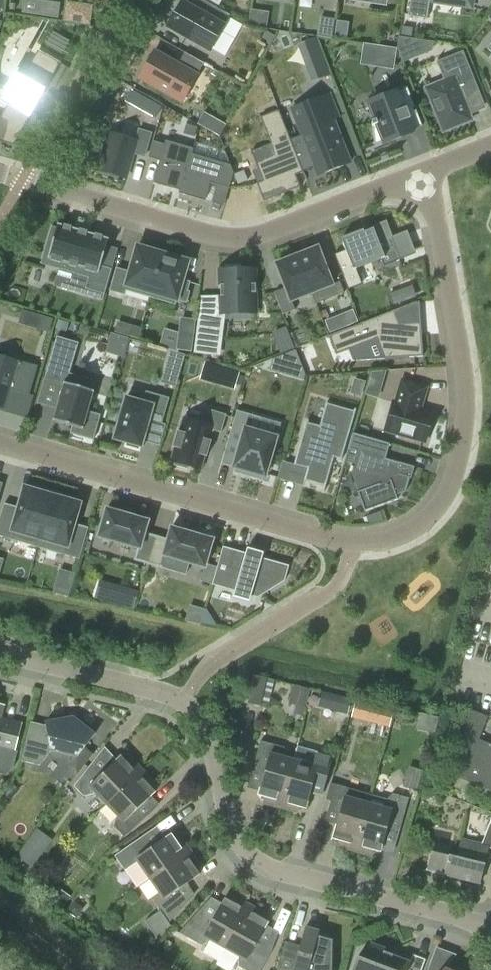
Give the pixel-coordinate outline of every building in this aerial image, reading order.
[(166,29),(209,54),(211,51),(228,19),(230,17),(200,0),(188,0),(187,3),(182,1),(166,29)] [(408,17),(427,20),(429,3),(474,10),(476,0),(410,0),(408,17)] [(40,1),(38,15),(58,18),(60,4),(40,1)] [(87,8),(70,6),(68,19),(87,22),(87,21),(85,20),(87,8)] [(363,63),(397,69),(400,47),(366,42),(363,63)] [(154,50),(138,80),(181,105),(204,65),(185,54),(179,64),(154,50)] [(1,117),(0,118),(2,118),(8,122),(2,143),(14,146),(29,119),(60,63),(38,51),(31,63),(23,77),(16,73),(5,93),(12,97),(7,106),(3,112),(1,117)] [(444,81),(426,89),(443,132),(472,121),(470,116),(460,90),(476,83),(463,52),(437,62),(444,81)] [(324,63),(309,68),(314,81),(329,76),(324,63)] [(407,88),(368,103),(374,119),(371,120),(374,143),(372,144),(373,146),(383,142),(386,149),(402,143),(400,138),(414,132),(413,130),(405,110),(414,106),(407,88)] [(319,111),(296,120),(298,125),(318,176),(350,163),(332,119),(338,117),(329,95),(324,97),(315,101),(319,111)] [(275,156),(256,164),(258,169),(263,181),(258,184),(256,184),(261,197),(284,188),(286,193),(300,187),(296,176),(303,173),(278,110),(260,118),(271,144),(275,156)] [(215,120),(208,131),(219,137),(226,126),(215,120)] [(109,135),(98,171),(125,179),(133,153),(146,157),(153,133),(140,129),(136,143),(109,135)] [(153,143),(148,159),(160,162),(154,184),(180,191),(179,195),(180,195),(193,150),(166,142),(165,146),(153,143)] [(193,150),(180,195),(204,202),(210,184),(218,186),(228,189),(229,190),(234,174),(231,167),(192,156),(193,150)] [(51,227),(40,264),(58,269),(88,278),(86,285),(87,286),(86,290),(97,293),(95,298),(103,301),(112,269),(101,266),(88,263),(96,235),(57,224),(56,228),(51,227)] [(345,251),(334,256),(349,291),(363,285),(357,270),(383,259),(385,263),(411,253),(404,236),(392,241),(385,225),(364,233),(363,230),(340,239),(345,251)] [(116,268),(109,292),(124,297),(126,292),(151,299),(163,254),(153,251),(152,251),(137,247),(130,272),(116,268)] [(318,248),(297,256),(311,293),(332,285),(318,248)] [(163,254),(151,299),(176,306),(177,302),(187,305),(190,293),(188,292),(190,283),(182,281),(188,262),(173,257),(172,257),(163,254)] [(285,288),(274,293),(283,315),(295,310),(291,301),(311,293),(297,256),(276,264),(285,288)] [(225,269),(218,270),(219,297),(219,317),(225,317),(258,316),(257,269),(241,269),(241,265),(225,266),(225,269)] [(392,291),(395,301),(419,295),(416,285),(392,291)] [(350,297),(338,302),(342,313),(354,309),(350,297)] [(53,321),(53,319),(22,310),(18,324),(29,327),(49,333),(53,321)] [(394,311),(328,337),(330,341),(336,355),(348,350),(376,339),(384,359),(423,357),(420,323),(399,324),(394,311)] [(143,337),(145,325),(118,319),(110,351),(128,355),(133,335),(143,337)] [(181,319),(177,351),(192,353),(196,321),(181,319)] [(199,328),(195,352),(216,355),(219,330),(199,328)] [(46,373),(44,379),(65,385),(58,410),(55,420),(53,419),(52,421),(72,427),(70,434),(93,440),(100,415),(86,411),(95,381),(69,374),(78,343),(56,337),(46,373)] [(270,358),(277,379),(306,370),(299,349),(270,358)] [(176,388),(185,356),(170,351),(161,384),(176,388)] [(4,388),(29,395),(37,367),(5,358),(5,359),(0,358),(0,403),(4,388)] [(207,362),(205,377),(240,382),(243,367),(207,362)] [(419,410),(426,389),(402,382),(395,403),(393,403),(385,431),(425,442),(433,415),(419,410)] [(125,398),(114,440),(125,443),(124,448),(139,452),(142,442),(148,420),(161,424),(168,399),(145,392),(142,403),(125,398)] [(306,423),(294,465),(308,468),(304,480),(326,486),(334,457),(342,459),(355,411),(327,403),(320,426),(306,423)] [(174,447),(170,461),(174,462),(173,465),(186,469),(187,466),(200,469),(204,456),(206,457),(210,441),(213,431),(220,433),(226,415),(209,410),(205,426),(183,419),(179,432),(177,431),(172,447),(174,447)] [(237,411),(224,456),(235,459),(233,468),(235,469),(247,472),(246,476),(262,481),(263,477),(265,478),(277,437),(246,428),(250,415),(237,411)] [(353,434),(348,450),(356,452),(362,454),(357,470),(370,474),(365,490),(357,492),(364,512),(398,500),(396,496),(405,493),(409,479),(411,480),(414,468),(385,459),(390,444),(353,434)] [(283,461),(278,478),(285,481),(290,463),(283,461)] [(0,516),(0,536),(37,547),(53,491),(30,484),(29,488),(22,486),(16,507),(4,504),(0,516)] [(53,491),(37,547),(79,559),(88,528),(76,524),(82,503),(75,501),(76,497),(53,491)] [(106,509),(98,539),(137,550),(134,560),(148,564),(156,537),(145,533),(148,522),(106,509)] [(367,517),(369,524),(384,521),(381,512),(367,517)] [(156,537),(148,564),(162,568),(165,558),(204,570),(213,540),(171,528),(168,540),(156,537)] [(224,548),(213,585),(236,592),(234,599),(251,604),(252,597),(258,599),(284,582),(289,567),(263,559),(264,555),(247,550),(246,554),(224,548)] [(137,606),(139,594),(98,588),(96,599),(137,606)] [(191,607),(189,621),(218,623),(220,610),(191,607)] [(293,684),(288,704),(304,709),(310,690),(293,684)] [(334,695),(330,713),(347,717),(351,699),(334,695)] [(356,698),(351,718),(390,728),(395,709),(356,698)] [(490,792),(490,745),(478,740),(487,717),(470,710),(445,774),(490,792)] [(44,726),(31,723),(22,762),(40,766),(52,751),(78,757),(77,775),(93,755),(85,748),(95,735),(73,718),(46,723),(46,726),(44,726)] [(14,751),(21,725),(0,720),(0,774),(7,776),(13,768),(17,752),(14,751)] [(264,802),(281,807),(293,762),(282,758),(285,748),(261,742),(254,767),(265,770),(258,796),(265,798),(264,802)] [(310,766),(293,762),(281,807),(298,812),(299,807),(306,809),(310,794),(322,798),(333,757),(314,751),(310,766)] [(96,792),(107,804),(142,771),(129,759),(126,762),(121,757),(101,776),(91,766),(74,787),(84,797),(93,795),(96,792)] [(420,789),(424,768),(412,766),(407,786),(420,789)] [(142,771),(107,804),(119,816),(117,818),(114,827),(124,837),(131,832),(143,821),(135,812),(155,793),(151,788),(154,784),(142,771)] [(338,846),(355,851),(368,805),(370,795),(335,785),(331,800),(343,804),(332,839),(339,841),(338,846)] [(368,805),(355,851),(372,855),(374,851),(380,853),(387,828),(399,832),(409,799),(393,794),(386,801),(384,810),(368,805)] [(480,884),(489,849),(490,850),(490,824),(490,823),(481,846),(461,841),(457,858),(430,851),(426,870),(444,875),(480,884)] [(141,865),(151,879),(190,852),(179,837),(175,840),(171,834),(147,851),(139,839),(115,856),(125,871),(130,867),(139,867),(141,865)] [(31,868),(41,855),(26,843),(16,857),(31,868)] [(190,852),(151,879),(160,892),(158,894),(154,902),(159,909),(144,921),(156,937),(169,923),(181,910),(170,895),(200,875),(196,869),(200,867),(190,852)] [(211,940),(226,948),(249,906),(233,898),(231,902),(225,898),(211,922),(197,914),(179,934),(202,946),(210,942),(211,940)] [(226,948),(240,956),(239,958),(239,967),(244,969),(261,969),(271,952),(261,946),(263,942),(259,939),(268,923),(262,919),(264,915),(249,906),(226,948)] [(332,941),(318,936),(319,932),(306,928),(300,946),(285,942),(277,969),(332,969),(332,941)] [(410,962),(384,952),(385,949),(370,944),(364,960),(358,957),(353,969),(408,969),(410,962)]
